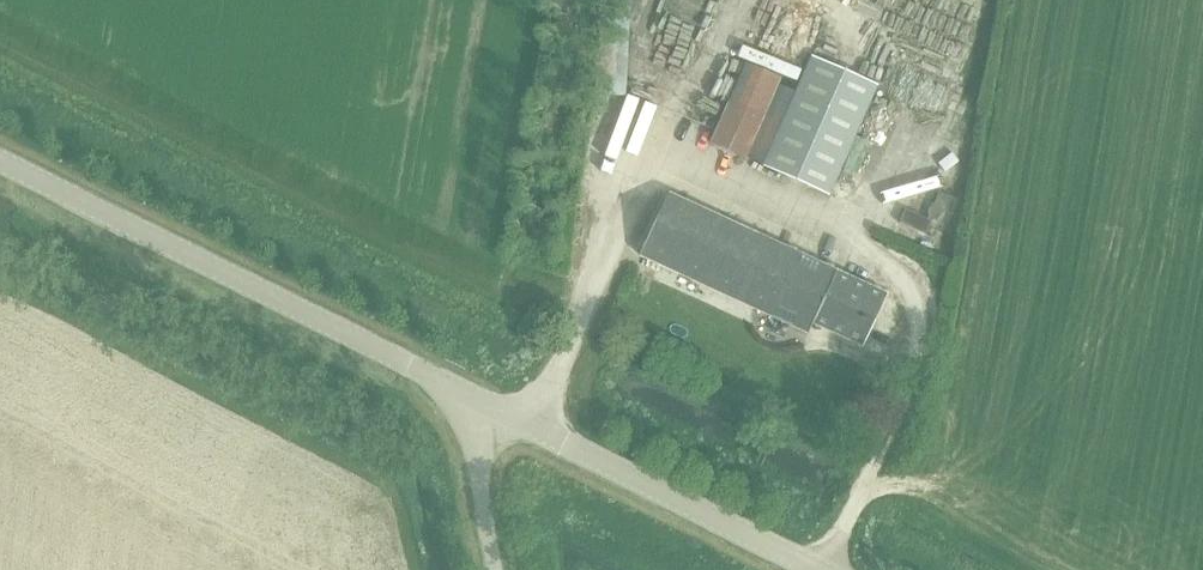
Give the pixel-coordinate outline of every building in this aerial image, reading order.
[(711,143),(763,166),(829,195),(878,86),(812,57),(796,93),(778,85),(781,79),(746,64),(711,143)] [(603,200),(628,84),(599,78),(574,194),(603,200)] [(911,171),(887,225),(900,231),(924,178),(911,171)] [(639,255),(781,320),(809,333),(813,323),(862,345),(886,294),(668,194),(639,255)]
